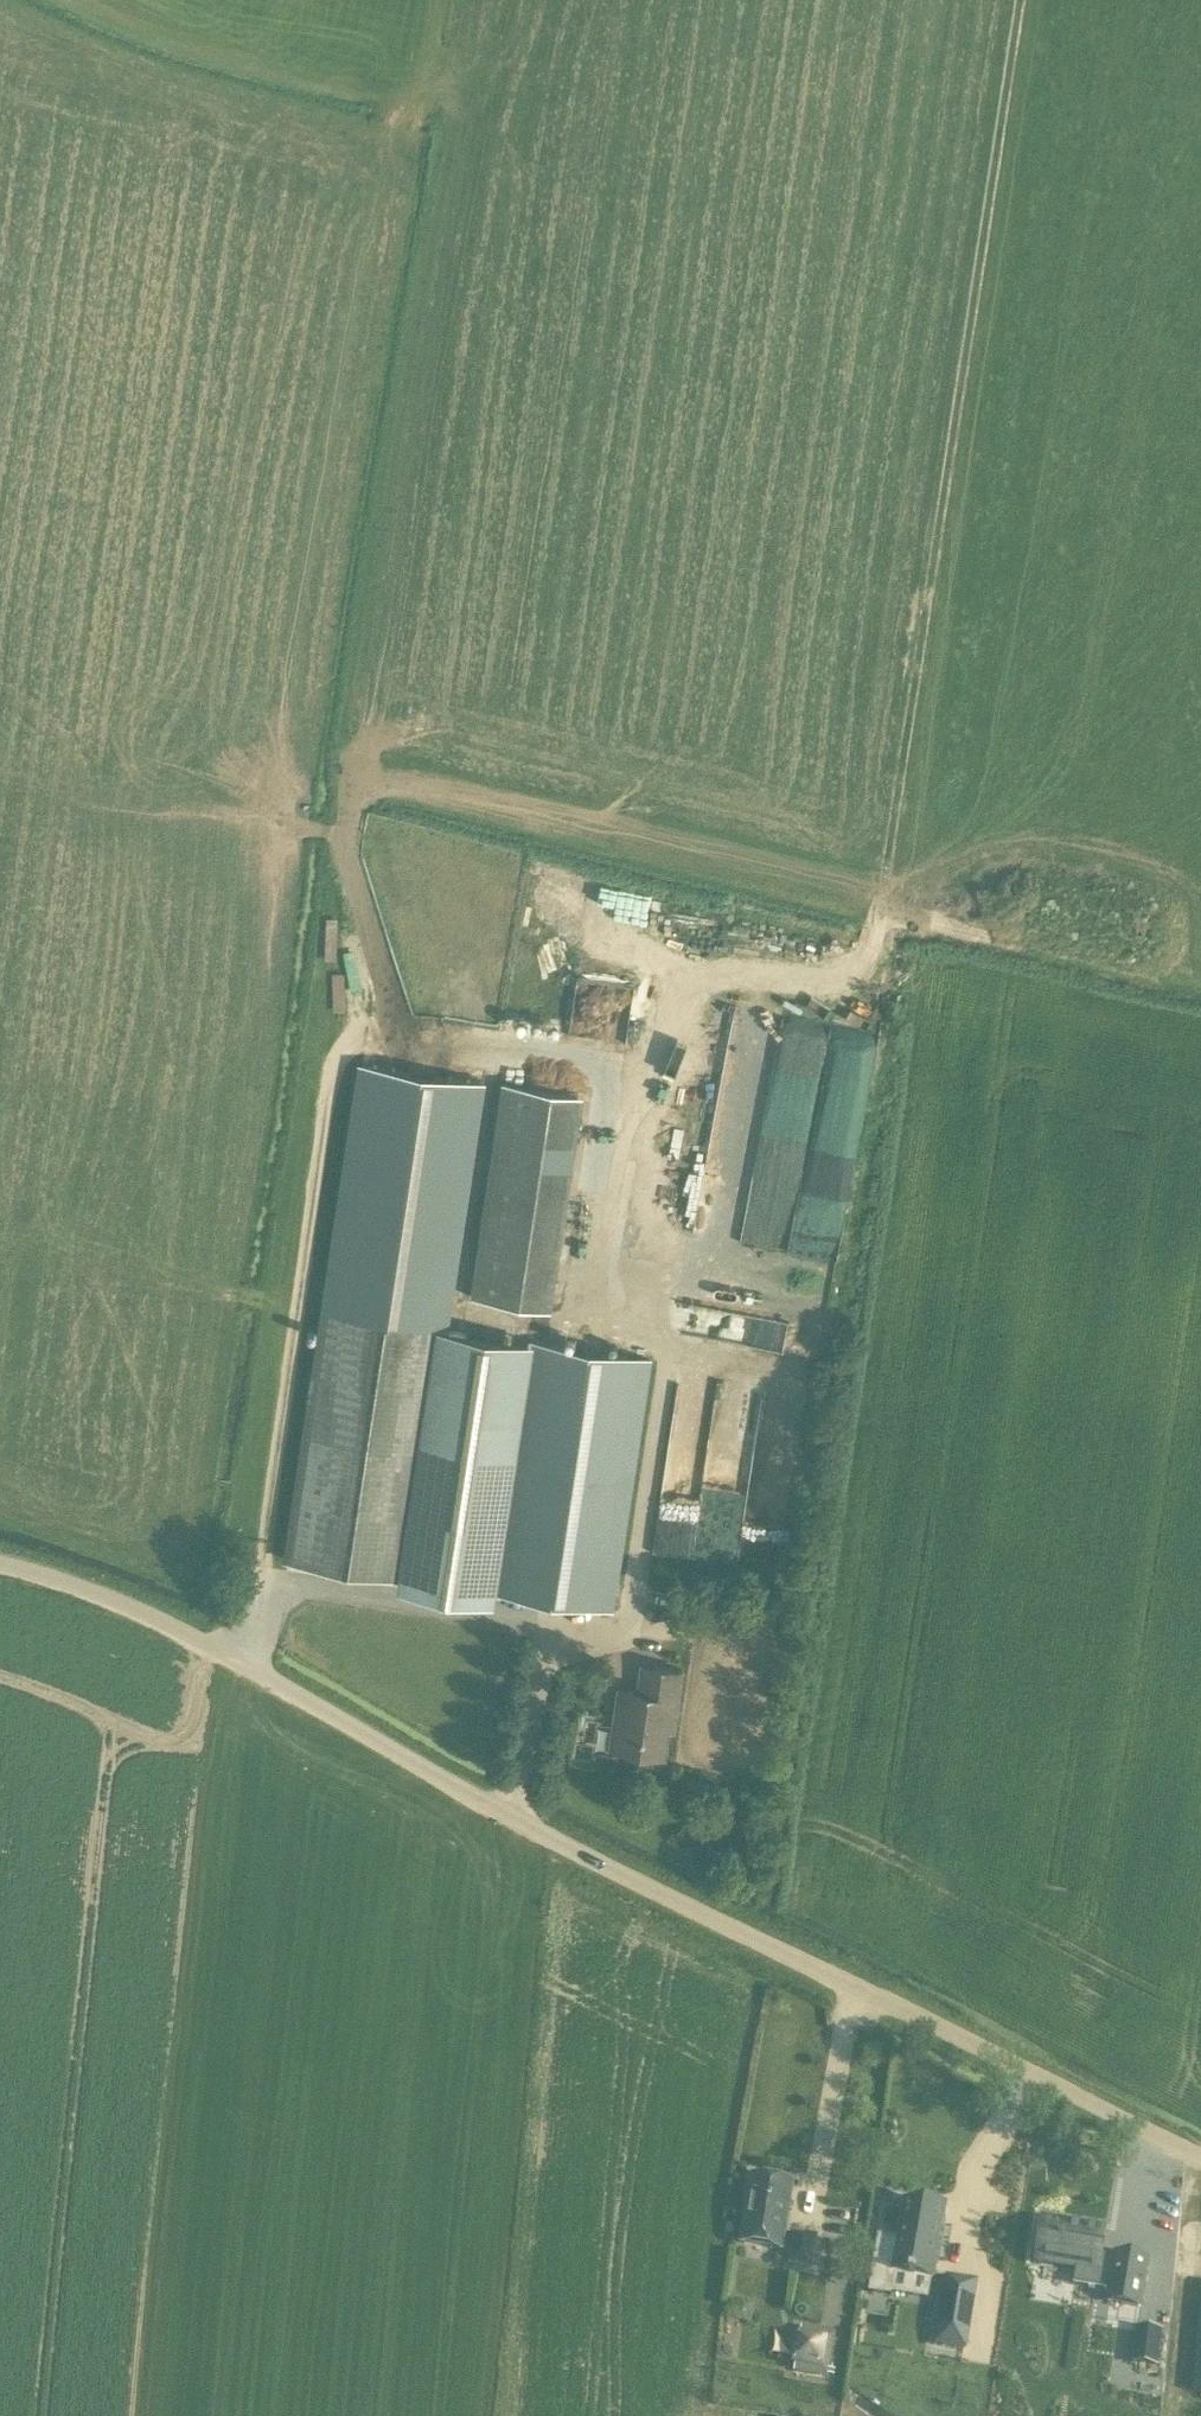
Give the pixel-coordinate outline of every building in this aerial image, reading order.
[(580,1034),(624,1041),(633,983),(576,974),(571,1003),(592,1006),(589,1023),(582,1022),(580,1034)] [(286,1558),(398,1575),(397,1587),(493,1602),(494,1593),(614,1611),(652,1358),(445,1327),(484,1079),(361,1060),(286,1558)] [(496,1078),(469,1294),(549,1304),(576,1088),(496,1078)] [(783,1545),(792,1399),(757,1397),(748,1543),(783,1545)] [(653,1665),(649,1692),(620,1688),(614,1729),(619,1730),(616,1748),(663,1755),(668,1726),(674,1728),(681,1669),(653,1665)] [(791,2184),(751,2178),(740,2245),(780,2251),(791,2184)] [(879,2237),(870,2296),(891,2299),(891,2296),(895,2275),(911,2277),(911,2279),(916,2280),(917,2278),(932,2281),(934,2281),(947,2205),(904,2198),(898,2240),(879,2237)] [(1045,2223),(1039,2261),(1078,2267),(1075,2286),(1110,2292),(1109,2302),(1140,2307),(1147,2262),(1116,2257),(1116,2259),(1102,2256),(1105,2233),(1045,2223)] [(809,2269),(814,2239),(793,2235),(788,2265),(809,2269)] [(971,2309),(975,2285),(950,2281),(947,2281),(945,2292),(943,2304),(941,2314),(970,2318),(971,2309)] [(797,2371),(827,2375),(832,2341),(812,2338),(813,2328),(803,2326),(797,2371)] [(1147,2330),(1138,2329),(1134,2365),(1150,2366),(1158,2367),(1162,2332),(1147,2330)]
